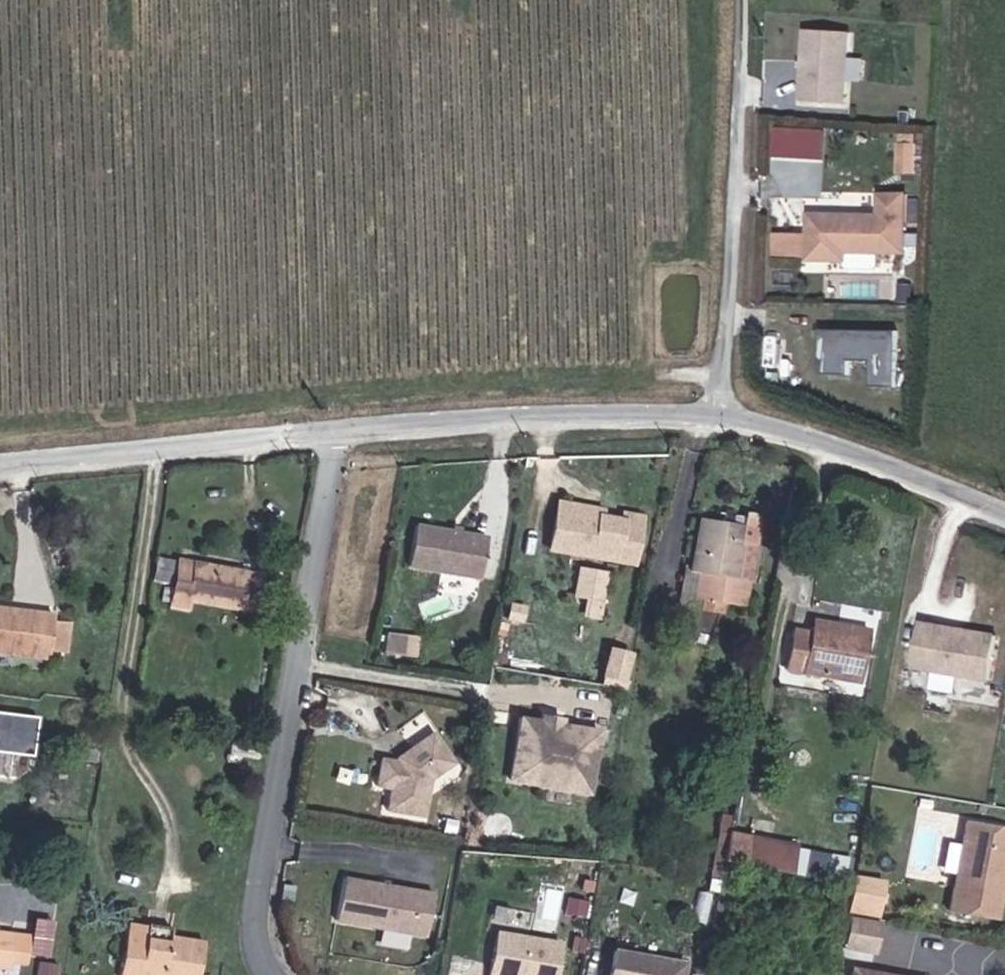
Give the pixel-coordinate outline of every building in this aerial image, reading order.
[(856,55),(857,30),(808,26),(803,101),(852,104),(853,79),(865,80),(867,55),(856,55)] [(924,153),(905,153),(905,183),(923,183),(924,153)] [(839,268),(840,223),(810,223),(810,243),(810,267),(839,268)] [(884,224),(840,223),(839,268),(850,268),(850,261),(884,261),(884,224)] [(810,267),(810,243),(775,243),(775,265),(798,265),(810,267)] [(884,273),(884,261),(850,261),(850,268),(850,273),(852,277),(880,277),(884,273)] [(874,385),(902,386),(904,329),(824,327),(823,372),(854,373),(854,358),(874,359),(874,385)] [(632,566),(638,526),(621,523),(576,516),(578,509),(556,505),(548,553),(632,566)] [(599,519),(600,513),(578,509),(576,516),(599,519)] [(699,604),(747,613),(751,583),(735,580),(741,547),(756,550),(762,522),(744,518),(744,526),(734,524),(735,517),(723,514),(722,523),(702,520),(694,571),(704,574),(699,604)] [(638,526),(639,520),(622,517),(621,523),(638,526)] [(478,582),(485,541),(413,529),(406,570),(478,582)] [(735,580),(751,583),(756,550),(741,547),(735,580)] [(180,561),(155,556),(151,580),(176,585),(180,561)] [(255,612),(260,577),(180,561),(176,585),(172,609),(194,613),(196,600),(255,612)] [(589,613),(602,615),(612,569),(581,563),(575,594),(592,597),(589,613)] [(28,608),(28,601),(0,599),(0,606),(28,608)] [(25,647),(26,635),(28,608),(0,606),(0,645),(25,647)] [(28,608),(26,635),(44,636),(46,610),(28,608)] [(815,608),(814,620),(834,623),(835,612),(815,608)] [(834,623),(814,620),(795,617),(788,659),(860,670),(868,618),(835,612),(834,623)] [(994,635),(917,623),(909,670),(987,681),(994,635)] [(419,653),(421,632),(389,629),(387,650),(419,653)] [(631,680),(636,647),(612,643),(607,677),(631,680)] [(42,711),(0,708),(0,767),(11,768),(13,750),(39,752),(42,711)] [(557,729),(558,723),(539,720),(538,725),(557,729)] [(586,798),(597,736),(557,729),(538,725),(517,722),(506,784),(586,798)] [(428,789),(451,772),(428,742),(393,768),(392,772),(378,769),(373,795),(388,798),(384,820),(421,826),(428,789)] [(927,797),(928,790),(916,787),(915,795),(927,797)] [(1004,841),(1004,820),(962,812),(944,901),(991,910),(1004,841)] [(927,866),(936,818),(916,813),(906,862),(927,866)] [(752,824),(747,856),(767,860),(772,828),(752,824)] [(746,860),(750,828),(721,825),(718,857),(746,860)] [(767,860),(797,866),(802,834),(772,828),(767,860)] [(797,866),(852,875),(857,843),(802,834),(797,866)] [(882,951),(889,875),(856,872),(849,948),(882,951)] [(423,946),(430,903),(339,888),(332,930),(423,946)] [(121,974),(202,974),(208,938),(170,931),(172,921),(143,915),(142,925),(125,923),(116,974),(121,974)] [(559,953),(494,942),(488,974),(555,974),(559,953)] [(900,973),(846,959),(841,974),(899,974),(900,973)] [(684,974),(612,961),(610,974),(684,974)]
